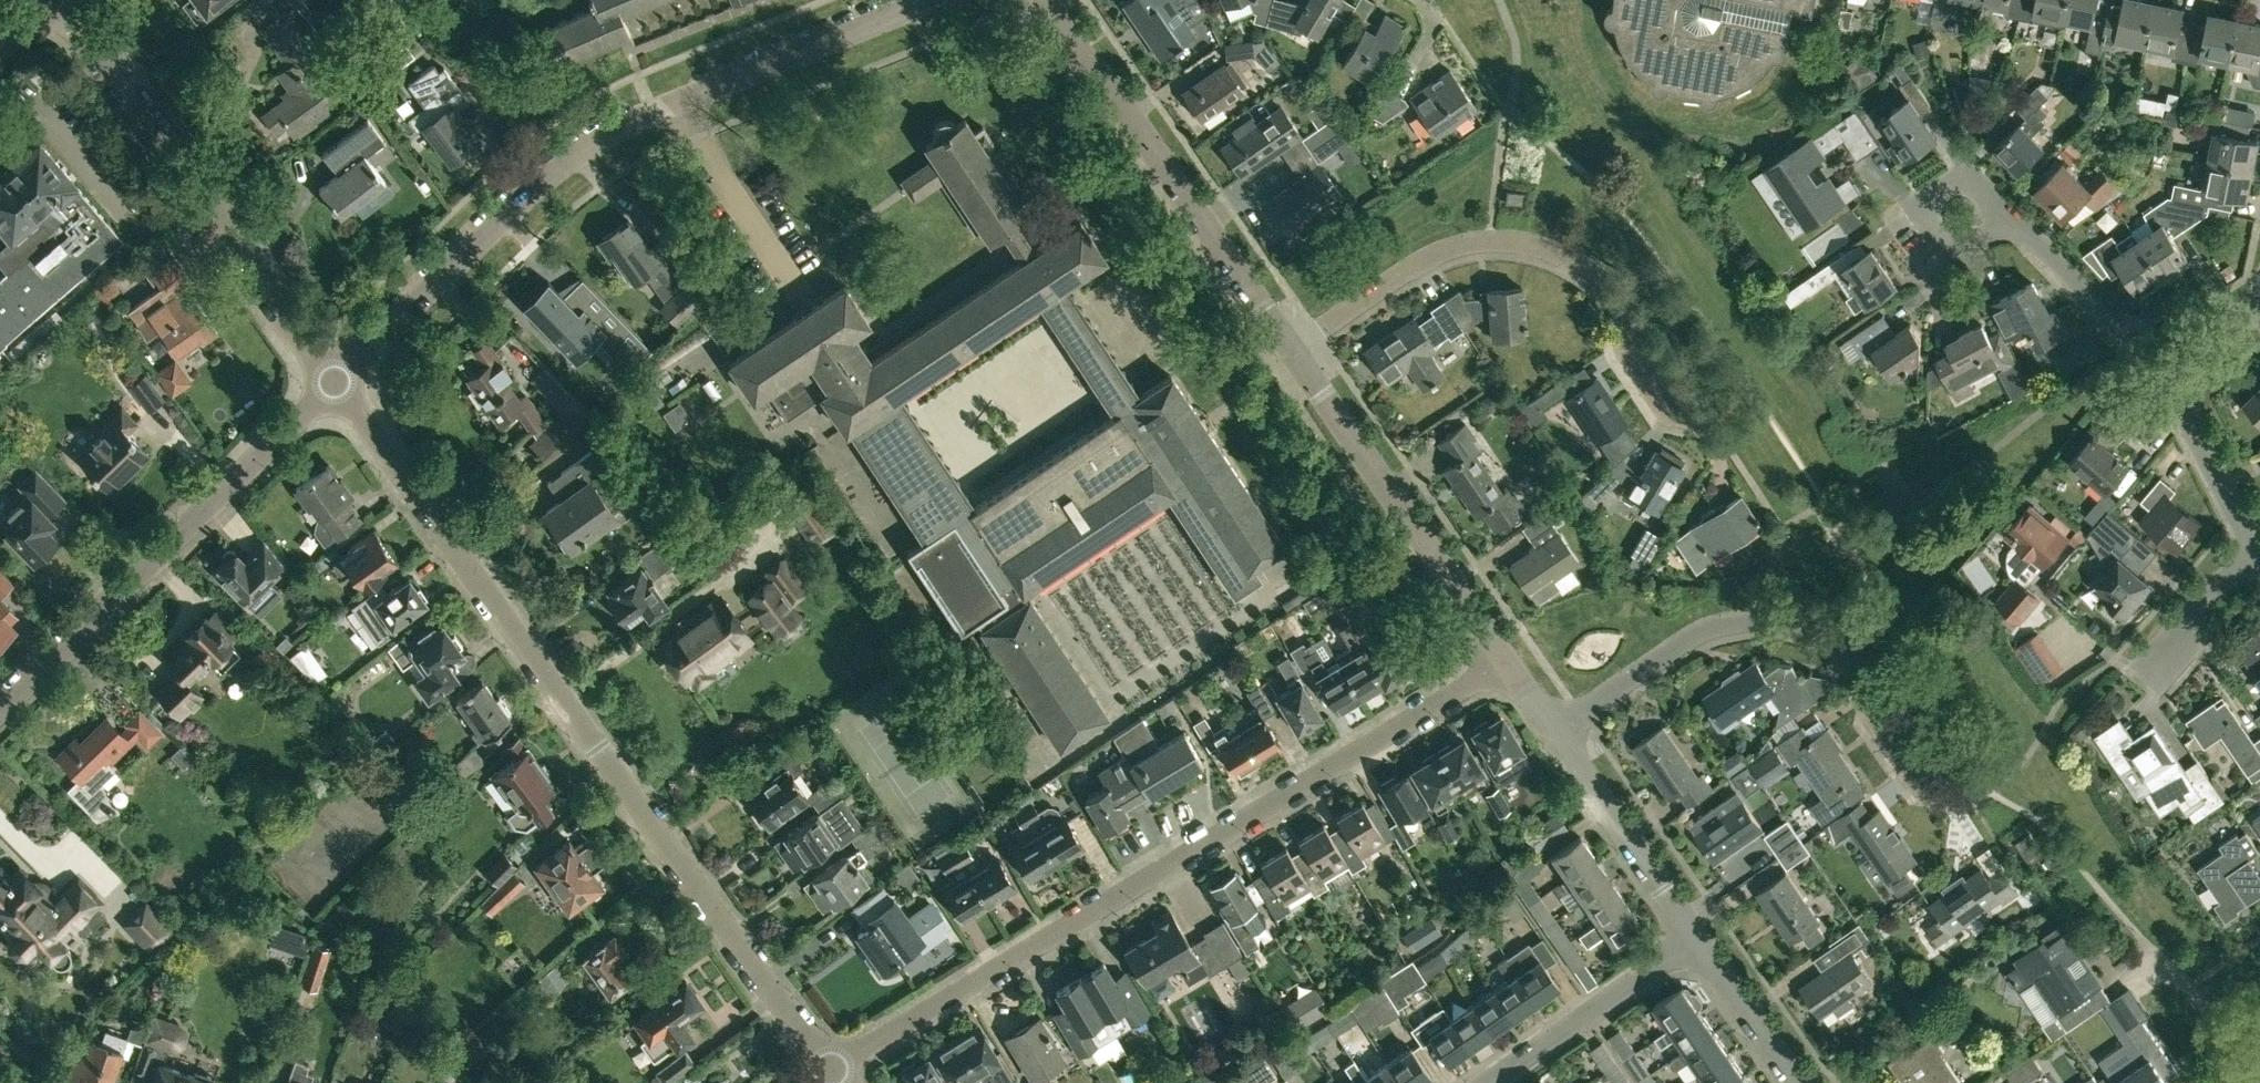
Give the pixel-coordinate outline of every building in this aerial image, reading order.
[(185,4),(197,20),(224,0),(190,0),(185,4)] [(304,15),(312,9),(305,0),(292,0),(304,15)] [(391,13),(399,8),(396,4),(397,3),(401,0),(381,0),(391,13)] [(595,5),(544,27),(547,35),(541,37),(550,57),(556,54),(559,62),(624,34),(630,32),(621,12),(649,0),(593,0),(595,5)] [(1195,34),(1179,11),(1189,4),(1199,0),(1131,0),(1124,5),(1160,58),(1178,45),(1195,34)] [(1254,11),(1257,12),(1255,20),(1266,23),(1273,0),(1249,0),(1254,11)] [(1266,23),(1291,30),(1296,22),(1316,35),(1331,10),(1346,19),(1355,5),(1347,0),(1308,0),(1305,5),(1288,0),(1273,0),(1266,23)] [(1346,19),(1358,26),(1373,1),(1372,0),(1358,0),(1355,5),(1346,19)] [(1816,0),(1615,0),(1615,4),(1613,5),(1611,6),(1610,6),(1609,8),(1608,9),(1607,11),(1607,13),(1607,15),(1607,17),(1608,18),(1609,19),(1610,21),(1611,22),(1613,22),(1615,23),(1617,23),(1621,39),(1629,53),(1630,55),(1640,68),(1653,79),(1652,80),(1652,82),(1652,84),(1652,85),(1653,86),(1653,88),(1654,89),(1656,90),(1657,91),(1659,92),(1661,92),(1663,92),(1665,91),(1667,91),(1668,89),(1670,88),(1685,92),(1686,93),(1702,94),(1702,96),(1703,98),(1704,100),(1706,101),(1708,102),(1710,103),(1711,103),(1713,102),(1715,102),(1716,101),(1718,100),(1719,99),(1720,98),(1720,96),(1721,95),(1721,93),(1737,88),(1753,80),(1766,69),(1776,57),(1778,57),(1779,58),(1782,58),(1783,57),(1784,57),(1786,56),(1787,55),(1788,54),(1789,52),(1789,51),(1790,50),(1790,49),(1790,47),(1790,46),(1789,45),(1788,43),(1787,41),(1785,40),(1790,25),(1793,13),(1794,5),(1814,9),(1816,0)] [(1918,19),(1931,22),(1933,14),(1936,0),(1921,0),(1918,19)] [(1933,14),(1949,17),(1960,0),(1936,0),(1933,14)] [(2023,0),(1980,0),(2008,6),(2006,15),(2020,17),(2023,0)] [(2067,0),(2023,0),(2020,17),(2062,26),(2064,17),(2067,0)] [(2111,3),(2111,0),(2067,0),(2064,17),(2092,23),(2086,49),(2100,52),(2102,43),(2110,3),(2111,3)] [(2155,1),(2152,0),(2125,0),(2124,6),(2111,3),(2110,3),(2102,43),(2116,46),(2117,38),(2146,44),(2155,1)] [(2186,61),(2194,20),(2181,18),(2183,7),(2155,1),(2146,44),(2174,49),(2172,58),(2186,61)] [(1851,27),(1854,10),(1842,8),(1841,16),(1839,25),(1847,26),(1851,27)] [(282,13),(262,28),(289,66),(280,73),(294,93),(264,115),(276,131),(287,123),(294,134),(298,131),(299,133),(308,126),(307,125),(341,100),(323,74),(326,71),(284,12),(282,13)] [(2230,61),(2239,18),(2210,12),(2208,23),(2194,20),(2186,61),(2199,64),(2201,55),(2230,61)] [(1386,59),(1394,45),(1405,26),(1385,13),(1374,32),(1364,26),(1341,64),(1372,81),(1380,67),(1383,68),(1388,60),(1386,59)] [(2230,61),(2247,64),(2254,85),(2259,86),(2259,22),(2239,18),(2230,61)] [(1931,51),(1928,38),(1914,42),(1918,57),(1932,54),(1931,51)] [(1279,59),(1262,39),(1256,54),(1269,68),(1279,59)] [(1253,53),(1251,41),(1223,44),(1225,57),(1253,53)] [(480,141),(466,123),(452,104),(464,96),(468,102),(470,101),(444,66),(439,70),(434,63),(408,84),(424,106),(408,118),(417,130),(423,126),(451,163),(480,141)] [(1219,104),(1240,89),(1224,66),(1184,93),(1201,117),(1201,116),(1209,127),(1227,114),(1219,104)] [(1879,76),(1872,66),(1855,78),(1861,87),(1879,76)] [(1435,135),(1458,119),(1476,107),(1450,69),(1432,82),(1409,98),(1435,135)] [(1909,98),(1882,116),(1909,156),(1937,137),(1920,112),(1931,104),(1913,77),(1901,85),(1909,98)] [(2042,80),(2038,84),(2049,95),(2060,85),(2042,80)] [(1987,103),(1990,84),(1974,81),(1974,83),(1971,100),(1987,103)] [(1404,99),(1377,82),(1374,86),(1385,93),(1371,115),(1382,121),(1408,104),(1404,99)] [(1965,91),(1962,82),(1947,87),(1954,107),(1955,108),(1969,103),(1965,91)] [(2027,117),(2035,110),(2041,104),(2049,95),(2038,84),(2016,106),(2027,117)] [(2167,99),(2166,106),(2177,108),(2180,93),(2169,90),(2167,99)] [(368,100),(348,115),(354,123),(374,109),(368,100)] [(2046,121),(2042,117),(2048,112),(2041,104),(2035,110),(2027,117),(1991,151),(2004,164),(2009,160),(2019,170),(2043,146),(2032,135),(2046,121)] [(1241,176),(1260,163),(1301,135),(1281,107),(1257,123),(1253,116),(1233,130),(1238,137),(1222,148),(1241,176)] [(1858,159),(1880,144),(1856,109),(1810,140),(1765,171),(1753,180),(1776,214),(1788,205),(1795,215),(1800,212),(1807,223),(1838,202),(1841,205),(1857,194),(1846,179),(1835,186),(1830,177),(1816,186),(1803,167),(1845,139),(1858,159)] [(2209,160),(2252,169),(2258,140),(2247,138),(2250,124),(2209,116),(2207,130),(2215,132),(2209,160)] [(386,181),(367,157),(387,142),(369,118),(348,134),(323,152),(339,173),(320,188),(340,215),(386,181)] [(872,361),(853,332),(869,321),(845,285),(781,328),(730,362),(754,398),(767,390),(772,398),(786,419),(803,408),(813,401),(823,395),(846,430),(852,426),(927,537),(907,551),(960,631),(976,620),(982,629),(981,629),(1060,747),(1108,714),(1030,597),(1029,598),(1024,591),(1172,492),(1236,587),(1255,575),(1250,567),(1284,544),(1171,374),(1137,398),(1062,286),(1091,267),(1105,257),(1081,221),(1035,252),(1016,223),(1029,214),(1020,201),(1026,197),(989,143),(993,141),(983,126),(974,132),(965,118),(956,124),(951,120),(945,119),(939,121),(935,126),(933,132),(935,139),(926,144),(935,158),(903,180),(914,197),(941,179),(976,231),(981,227),(990,240),(1004,232),(1023,260),(872,361)] [(1302,138),(1317,161),(1349,139),(1331,118),(1302,138)] [(1344,155),(1355,147),(1350,140),(1339,147),(1344,155)] [(2072,140),(2060,152),(2063,156),(2069,162),(2082,151),(2074,142),(2072,140)] [(50,326),(45,319),(8,351),(2,344),(124,239),(40,142),(37,143),(36,142),(30,142),(21,149),(20,156),(22,157),(0,176),(0,220),(13,235),(0,246),(0,263),(6,270),(0,275),(0,369),(50,326)] [(2172,196),(2210,204),(2233,209),(2235,195),(2247,198),(2252,169),(2209,160),(2204,188),(2175,182),(2172,196)] [(2067,215),(2075,223),(2123,190),(2102,168),(2085,185),(2063,162),(2036,188),(2064,217),(2067,215)] [(1292,226),(1295,224),(1300,232),(1305,233),(1321,222),(1322,217),(1316,209),(1340,193),(1321,165),(1273,198),(1283,212),(1281,214),(1286,222),(1290,222),(1292,226)] [(1507,190),(1506,202),(1521,204),(1523,192),(1507,190)] [(2153,229),(2139,239),(2164,275),(2188,259),(2169,231),(2179,224),(2183,229),(2208,213),(2210,204),(2172,196),(2172,197),(2169,196),(2145,212),(2153,229)] [(655,257),(641,237),(628,219),(599,240),(611,256),(616,252),(636,281),(656,267),(664,278),(654,285),(666,301),(661,305),(678,323),(710,290),(694,273),(683,284),(674,271),(680,267),(666,249),(655,257)] [(2164,275),(2139,239),(2125,249),(2112,235),(2093,248),(2109,272),(2120,264),(2139,292),(2164,275)] [(1862,256),(1855,245),(1803,281),(1810,292),(1832,277),(1833,277),(1835,276),(1849,296),(1847,298),(1856,311),(1896,284),(1872,249),(1862,256)] [(180,356),(204,339),(218,329),(197,300),(185,308),(176,294),(193,282),(175,258),(153,274),(162,286),(129,309),(138,322),(150,313),(180,356)] [(2229,264),(2221,270),(2227,280),(2236,274),(2229,264)] [(548,280),(522,305),(568,353),(576,361),(588,349),(598,340),(602,336),(632,367),(629,371),(630,372),(653,350),(583,278),(564,296),(558,290),(548,280)] [(109,280),(94,292),(105,305),(120,292),(109,280)] [(1985,299),(2001,330),(2015,356),(2016,356),(2006,337),(2030,325),(2040,344),(2065,331),(2055,311),(2050,313),(2033,282),(2001,298),(1998,293),(1985,299)] [(1459,289),(1444,299),(1464,328),(1479,318),(1478,317),(1491,316),(1493,337),(1526,335),(1522,286),(1489,289),(1489,297),(1465,298),(1459,289)] [(1414,317),(1365,350),(1387,382),(1409,367),(1423,388),(1444,374),(1429,353),(1436,349),(1433,344),(1448,334),(1451,338),(1464,328),(1444,299),(1431,309),(1434,313),(1418,323),(1414,317)] [(77,312),(87,323),(100,312),(90,301),(77,312)] [(1850,359),(1861,353),(1864,357),(1874,350),(1892,378),(1904,370),(1905,371),(1909,367),(1920,359),(1921,337),(1911,323),(1893,335),(1880,316),(1840,344),(1850,359)] [(2015,356),(2001,330),(1989,336),(1983,324),(1948,342),(1954,354),(1939,361),(1942,367),(1933,371),(1932,387),(1948,378),(1959,399),(1974,390),(1968,379),(2001,361),(2008,373),(2020,366),(2015,356)] [(548,426),(544,423),(546,422),(525,394),(519,399),(506,380),(512,375),(487,341),(474,350),(485,365),(467,378),(474,387),(471,390),(481,404),(485,402),(500,423),(503,421),(504,422),(511,417),(510,416),(524,406),(529,414),(524,420),(533,431),(538,436),(532,442),(545,455),(578,423),(590,411),(546,365),(532,378),(564,411),(548,426)] [(2085,345),(2072,351),(2078,364),(2091,357),(2085,345)] [(1838,358),(1830,346),(1817,355),(1821,361),(1825,367),(1838,358)] [(176,357),(156,371),(174,396),(194,381),(176,357)] [(148,372),(130,385),(150,412),(168,399),(148,372)] [(1527,420),(1555,401),(1576,386),(1568,375),(1519,408),(1527,420)] [(1597,377),(1579,389),(1567,396),(1597,442),(1599,440),(1614,463),(1636,442),(1624,424),(1627,421),(1597,377)] [(2247,402),(2259,416),(2259,389),(2247,402)] [(1496,408),(1502,404),(1497,396),(1493,391),(1483,397),(1480,400),(1483,404),(1489,412),(1496,408)] [(596,405),(590,411),(578,423),(600,454),(621,439),(596,405)] [(148,452),(133,437),(127,431),(135,422),(121,408),(99,430),(102,434),(80,457),(111,489),(148,452)] [(2107,491),(2129,466),(2106,445),(2118,431),(2122,435),(2130,426),(2109,408),(2071,452),(2075,455),(2071,460),(2107,491)] [(1509,484),(1501,490),(1476,454),(1483,449),(1465,423),(1439,442),(1453,462),(1444,468),(1476,515),(1482,511),(1495,530),(1526,509),(1509,484)] [(1662,447),(1659,452),(1656,450),(1641,475),(1634,471),(1623,490),(1658,511),(1683,467),(1680,465),(1683,459),(1662,447)] [(626,491),(623,493),(592,450),(564,470),(577,488),(546,511),(572,547),(615,516),(618,520),(637,506),(626,491)] [(309,505),(312,504),(321,516),(315,520),(313,532),(327,552),(334,546),(331,541),(360,520),(351,507),(350,508),(345,500),(351,496),(329,464),(325,467),(323,464),(314,470),(316,473),(296,487),(309,505)] [(58,525),(49,516),(66,500),(36,469),(24,480),(34,489),(2,519),(10,527),(6,531),(35,562),(40,557),(44,558),(55,548),(54,544),(58,539),(51,532),(58,525)] [(1617,478),(1608,469),(1586,491),(1595,500),(1617,478)] [(2176,489),(2161,476),(2141,500),(2151,509),(2141,520),(2178,551),(2202,523),(2171,496),(2176,489)] [(634,488),(641,497),(654,488),(647,478),(634,488)] [(806,489),(786,503),(814,543),(834,529),(806,489)] [(1723,501),(1726,504),(1692,526),(1690,524),(1689,526),(1694,533),(1680,543),(1694,563),(1708,554),(1712,559),(1713,559),(1712,558),(1737,541),(1738,543),(1739,542),(1739,541),(1761,527),(1756,520),(1758,518),(1757,515),(1754,517),(1739,494),(1727,503),(1725,499),(1723,501)] [(1553,522),(1560,517),(1573,508),(1566,497),(1522,526),(1530,538),(1530,537),(1537,547),(1510,565),(1530,594),(1532,593),(1537,600),(1541,601),(1557,589),(1558,586),(1553,579),(1579,561),(1560,531),(1559,532),(1553,522)] [(2026,586),(2041,567),(2058,548),(2056,547),(2067,535),(2031,504),(2004,536),(2013,543),(2009,548),(2007,557),(2007,566),(2010,573),(2016,577),(1996,600),(2020,621),(2041,598),(2026,586)] [(2109,510),(2088,535),(2091,537),(2104,558),(2104,566),(2109,570),(2096,585),(2110,597),(2107,599),(2111,603),(2109,605),(2118,613),(2120,611),(2124,614),(2150,584),(2138,574),(2157,551),(2132,529),(2109,510)] [(1645,525),(1631,549),(1647,558),(1661,535),(1645,525)] [(2078,547),(2088,534),(2085,531),(2079,526),(2076,531),(2069,539),(2078,547)] [(388,543),(385,544),(376,531),(342,555),(335,546),(334,546),(327,552),(313,562),(320,572),(332,563),(343,578),(353,571),(367,590),(387,575),(383,570),(397,560),(395,557),(396,554),(388,543)] [(214,572),(229,588),(235,594),(237,592),(246,600),(260,587),(263,591),(273,581),(269,578),(282,565),(265,541),(245,561),(235,550),(234,550),(232,549),(231,549),(229,549),(228,550),(226,550),(225,552),(224,553),(223,555),(223,556),(223,557),(223,558),(224,560),(225,561),(214,572)] [(624,619),(636,610),(644,604),(650,613),(664,602),(648,581),(671,564),(656,542),(638,556),(644,566),(612,589),(616,596),(610,600),(624,619)] [(801,616),(791,603),(809,589),(785,558),(767,571),(773,579),(749,596),(778,634),(801,616)] [(300,573),(290,579),(296,589),(306,582),(300,573)] [(394,625),(408,614),(426,601),(425,599),(427,597),(420,586),(417,588),(410,578),(389,593),(382,583),(352,606),(379,644),(398,630),(394,625)] [(1311,584),(1282,603),(1287,611),(1303,602),(1310,613),(1324,605),(1316,593),(1311,584)] [(0,596),(0,640),(1,639),(1,638),(14,625),(8,618),(15,612),(0,596)] [(673,662),(687,680),(688,679),(695,689),(710,678),(713,681),(755,650),(716,598),(674,629),(677,633),(656,648),(659,652),(657,654),(663,663),(665,661),(668,665),(673,662)] [(236,633),(227,624),(216,612),(208,619),(205,616),(187,634),(188,635),(174,649),(180,655),(172,662),(179,670),(157,691),(180,715),(201,695),(187,680),(188,679),(210,658),(221,670),(240,652),(229,640),(236,633)] [(457,676),(449,666),(465,655),(459,647),(463,644),(455,633),(451,636),(439,620),(408,642),(403,635),(389,648),(404,668),(418,657),(429,671),(417,680),(429,696),(457,676)] [(1373,687),(1384,681),(1353,630),(1354,629),(1349,621),(1338,628),(1349,646),(1335,654),(1340,663),(1341,663),(1360,695),(1361,694),(1365,695),(1369,694),(1372,691),(1373,687)] [(1353,630),(1384,681),(1385,683),(1409,668),(1411,666),(1412,663),(1412,660),(1412,658),(1411,657),(1410,655),(1408,654),(1407,653),(1405,653),(1403,653),(1401,653),(1399,654),(1387,635),(1375,642),(1364,624),(1354,629),(1353,630)] [(2229,650),(2238,664),(2246,659),(2259,679),(2259,628),(2229,650)] [(2043,646),(2034,634),(2016,648),(2024,660),(2043,646)] [(286,639),(277,647),(283,653),(292,645),(286,639)] [(266,676),(284,659),(268,642),(250,659),(266,676)] [(1360,695),(1341,663),(1340,663),(1335,654),(1323,662),(1315,648),(1309,652),(1304,642),(1290,650),(1302,670),(1311,665),(1337,709),(1340,707),(1343,708),(1347,706),(1351,704),(1351,700),(1360,695)] [(307,644),(289,656),(315,682),(328,672),(307,644)] [(2216,659),(2225,673),(2235,666),(2225,652),(2216,659)] [(1281,701),(1283,704),(1298,729),(1299,728),(1304,730),(1308,729),(1311,726),(1311,721),(1321,715),(1314,704),(1317,703),(1288,655),(1279,661),(1293,685),(1291,686),(1295,693),(1281,701)] [(1734,672),(1735,674),(1730,678),(1728,685),(1724,688),(1722,686),(1706,697),(1711,705),(1715,710),(1710,713),(1709,714),(1708,714),(1708,715),(1710,717),(1718,728),(1719,729),(1720,729),(1726,730),(1737,722),(1740,720),(1737,716),(1768,694),(1778,709),(1776,726),(1779,724),(1793,715),(1816,700),(1800,679),(1792,666),(1779,664),(1764,673),(1757,662),(1742,672),(1739,668),(1734,672)] [(502,729),(500,727),(511,720),(508,715),(511,713),(500,697),(497,699),(483,680),(473,687),(471,686),(467,689),(468,690),(457,698),(478,728),(471,732),(479,743),(496,730),(498,732),(502,729)] [(1268,680),(1259,684),(1273,710),(1283,704),(1281,701),(1268,680)] [(1240,727),(1240,728),(1259,758),(1282,745),(1270,726),(1264,716),(1273,710),(1259,684),(1249,690),(1257,705),(1235,718),(1240,727)] [(2187,719),(2199,737),(2216,726),(2222,734),(2223,733),(2249,771),(2248,773),(2253,781),(2259,776),(2259,737),(2255,741),(2226,699),(2217,705),(2214,700),(2187,719)] [(104,796),(98,783),(113,768),(108,763),(138,734),(148,744),(160,732),(139,711),(128,723),(131,726),(123,734),(108,718),(81,744),(76,739),(59,756),(81,778),(70,789),(98,818),(116,809),(116,807),(110,804),(108,799),(104,796)] [(1203,763),(1192,744),(1184,731),(1160,745),(1143,716),(1114,735),(1126,755),(1098,772),(1107,786),(1085,799),(1105,832),(1130,817),(1125,809),(1203,763)] [(1205,716),(1194,722),(1209,748),(1218,742),(1236,772),(1259,758),(1240,728),(1229,735),(1223,725),(1213,731),(1205,716)] [(1487,719),(1475,727),(1477,731),(1475,732),(1486,751),(1494,764),(1504,781),(1519,773),(1532,766),(1513,735),(1502,716),(1489,723),(1487,719)] [(2074,729),(2074,730),(2079,737),(2087,732),(2082,724),(2077,727),(2074,729)] [(1801,726),(1778,742),(1792,761),(1799,757),(1824,793),(1811,802),(1823,821),(1866,791),(1857,777),(1859,776),(1839,748),(1842,746),(1829,728),(1828,729),(1813,740),(1805,729),(1803,725),(1801,726)] [(2206,768),(2191,779),(2154,725),(2123,745),(2119,739),(2106,747),(2122,771),(2134,764),(2146,781),(2145,781),(2149,787),(2146,789),(2161,812),(2180,798),(2189,811),(2194,808),(2201,818),(2228,800),(2206,768)] [(1670,797),(1679,791),(1688,804),(1712,788),(1702,774),(1697,777),(1663,727),(1635,746),(1670,797)] [(803,768),(797,758),(814,745),(804,732),(777,752),(786,767),(762,785),(760,782),(747,791),(757,806),(754,809),(765,825),(807,795),(808,795),(807,794),(793,775),(803,768)] [(537,819),(539,822),(555,810),(544,795),(556,786),(547,773),(550,771),(544,763),(541,765),(528,748),(519,737),(508,745),(516,756),(493,773),(518,806),(507,813),(514,822),(527,826),(537,819)] [(1781,757),(1768,738),(1749,763),(1764,785),(1772,779),(1764,769),(1781,757)] [(1449,744),(1436,752),(1456,786),(1472,776),(1478,786),(1489,780),(1475,758),(1463,739),(1451,746),(1449,744)] [(187,765),(193,759),(180,745),(179,747),(171,754),(184,768),(187,765)] [(472,747),(453,766),(466,779),(485,759),(472,747)] [(1425,762),(1412,769),(1437,811),(1447,805),(1441,795),(1456,786),(1436,752),(1423,759),(1425,762)] [(1432,814),(1418,792),(1407,773),(1396,779),(1394,777),(1382,784),(1384,787),(1382,788),(1392,805),(1400,818),(1388,824),(1402,848),(1416,840),(1401,817),(1415,809),(1421,820),(1432,814)] [(817,814),(816,813),(787,834),(792,841),(786,846),(799,864),(805,859),(806,861),(835,841),(824,825),(842,812),(835,802),(850,792),(843,781),(828,791),(813,801),(821,811),(817,814)] [(813,801),(828,791),(823,783),(807,794),(808,795),(807,795),(812,802),(813,801)] [(1511,808),(1499,788),(1489,794),(1501,814),(1511,808)] [(1737,791),(1690,823),(1715,861),(1763,828),(1737,791)] [(1347,864),(1352,872),(1366,863),(1362,855),(1386,840),(1362,800),(1336,815),(1344,828),(1331,835),(1331,836),(1347,864)] [(1914,881),(1904,867),(1915,859),(1880,809),(1872,815),(1862,801),(1826,826),(1836,841),(1853,829),(1888,878),(1889,877),(1899,891),(1914,881)] [(1047,807),(1039,812),(1033,803),(1025,807),(1039,832),(1058,864),(1075,854),(1073,851),(1082,845),(1065,816),(1062,818),(1057,810),(1052,807),(1047,807)] [(1058,864),(1039,832),(1025,807),(1016,813),(1023,825),(1015,830),(1022,842),(1012,848),(1030,877),(1040,871),(1042,874),(1058,864)] [(1567,828),(1557,813),(1527,834),(1537,849),(1567,828)] [(1460,831),(1451,816),(1438,823),(1447,839),(1450,837),(1451,837),(1460,831)] [(854,838),(860,846),(846,856),(846,855),(817,875),(822,883),(816,887),(829,905),(835,901),(836,903),(872,877),(861,861),(895,837),(882,818),(854,838)] [(1779,858),(1804,841),(1800,836),(1795,828),(1788,818),(1764,835),(1779,858)] [(1331,836),(1331,835),(1324,823),(1298,838),(1306,851),(1293,858),(1310,886),(1309,887),(1314,894),(1328,886),(1324,878),(1347,864),(1331,836)] [(1800,824),(1795,828),(1800,836),(1806,832),(1800,824)] [(2250,858),(2259,851),(2259,850),(2247,831),(2240,836),(2237,832),(2220,844),(2224,850),(2198,867),(2220,900),(2214,903),(2226,920),(2240,911),(2238,908),(2259,893),(2259,872),(2250,858)] [(2030,833),(2017,842),(2031,861),(2044,853),(2030,833)] [(1580,835),(1551,855),(1567,878),(1596,858),(1580,835)] [(569,907),(602,883),(594,872),(605,863),(589,842),(586,838),(575,846),(569,839),(537,863),(569,907)] [(997,857),(982,866),(962,838),(953,844),(991,905),(1007,895),(1005,892),(1015,886),(997,857)] [(1804,841),(1779,858),(1786,868),(1810,851),(1804,841)] [(974,915),(991,905),(953,844),(940,852),(958,881),(945,889),(962,918),(972,912),(974,915)] [(1293,858),(1286,846),(1261,861),(1268,873),(1254,882),(1276,917),(1291,908),(1286,901),(1309,887),(1310,886),(1293,858)] [(2162,849),(2153,855),(2152,855),(2160,867),(2168,862),(2170,861),(2164,853),(2162,849)] [(499,882),(518,864),(506,851),(487,870),(499,882)] [(1535,853),(1509,877),(1528,905),(1540,897),(1527,879),(1544,864),(1535,853)] [(1567,878),(1560,883),(1566,892),(1573,887),(1581,900),(1611,880),(1596,858),(1567,878)] [(3,913),(2,914),(5,917),(7,915),(20,929),(7,942),(22,958),(35,945),(55,964),(60,967),(66,966),(70,961),(71,955),(69,950),(53,934),(64,923),(69,928),(74,928),(83,919),(93,930),(106,917),(96,906),(101,902),(79,879),(57,901),(49,893),(49,885),(34,883),(21,869),(11,879),(0,867),(0,868),(0,910),(3,913)] [(1943,888),(1947,893),(1931,904),(1939,916),(1938,916),(1940,919),(1929,927),(1938,941),(2000,898),(2003,903),(2018,892),(2002,868),(1988,878),(1982,869),(1966,880),(1964,877),(1956,883),(1951,882),(1943,888)] [(1222,905),(1219,907),(1245,951),(1259,943),(1249,927),(1263,918),(1255,904),(1256,904),(1255,903),(1236,870),(1233,872),(1230,870),(1221,875),(1222,879),(1211,886),(1222,905)] [(521,882),(511,871),(499,882),(492,889),(502,901),(521,882)] [(1826,932),(1818,921),(1819,921),(1786,873),(1758,892),(1791,940),(1804,931),(1811,942),(1826,932)] [(1582,900),(1574,905),(1581,915),(1588,910),(1597,922),(1626,901),(1611,880),(1581,900),(1582,900)] [(867,927),(858,934),(872,953),(867,957),(879,975),(890,967),(889,966),(911,950),(910,949),(919,942),(923,948),(945,932),(942,928),(949,923),(938,907),(932,911),(927,905),(909,918),(895,899),(893,901),(883,888),(854,908),(867,927)] [(1509,889),(1479,917),(1487,927),(1506,910),(1513,920),(1525,912),(1509,889)] [(1540,897),(1528,905),(1543,926),(1555,918),(1540,897)] [(1597,922),(1580,934),(1588,946),(1605,934),(1612,944),(1642,924),(1626,901),(1597,922)] [(151,909),(131,928),(155,953),(175,934),(151,909)] [(1190,944),(1181,929),(1170,910),(1153,920),(1159,930),(1126,949),(1143,978),(1176,959),(1188,979),(1205,970),(1207,973),(1242,953),(1222,919),(1203,930),(1206,934),(1190,944)] [(1479,917),(1459,935),(1467,945),(1487,927),(1479,917)] [(1555,918),(1543,926),(1559,949),(1570,941),(1555,918)] [(1842,959),(1802,986),(1821,1014),(1833,1006),(1839,1015),(1854,1005),(1847,996),(1872,979),(1852,951),(1861,945),(1866,952),(1876,945),(1860,922),(1830,942),(1842,959)] [(309,936),(287,929),(281,946),(303,953),(309,936)] [(617,958),(627,950),(615,933),(584,956),(586,959),(581,962),(591,975),(595,972),(611,993),(632,978),(617,958)] [(2097,1009),(2111,999),(2088,966),(2078,973),(2068,958),(2078,951),(2066,933),(2048,946),(2044,941),(2015,961),(2019,966),(2009,973),(2021,991),(2032,983),(2054,1016),(2042,1024),(2053,1039),(2083,1018),(2097,1009)] [(1459,935),(1439,953),(1447,964),(1448,963),(1467,945),(1459,935)] [(1570,941),(1559,949),(1574,971),(1585,962),(1570,941)] [(1517,973),(1537,1002),(1559,987),(1529,943),(1507,958),(1517,973)] [(316,946),(303,986),(317,991),(331,951),(316,946)] [(1439,953),(1416,967),(1423,978),(1447,964),(1439,953)] [(1517,973),(1507,958),(1500,964),(1509,978),(1494,988),(1514,1018),(1537,1002),(1517,973)] [(566,974),(558,962),(536,978),(545,989),(566,974)] [(1080,977),(1114,1034),(1149,1013),(1129,980),(1118,987),(1104,963),(1080,977)] [(1397,1007),(1407,1000),(1390,972),(1380,979),(1397,1007)] [(1080,1054),(1114,1034),(1080,977),(1056,991),(1070,1015),(1059,1022),(1072,1043),(1073,1042),(1080,1054)] [(1364,1000),(1351,1008),(1359,1019),(1381,1005),(1387,1013),(1397,1007),(1380,979),(1359,992),(1364,1000)] [(677,1044),(679,1045),(693,1035),(681,1019),(703,1003),(686,980),(643,1011),(644,1012),(636,1018),(650,1036),(643,1041),(656,1059),(677,1044)] [(1683,985),(1654,1005),(1670,1027),(1702,1005),(1703,1001),(1697,992),(1692,992),(1689,994),(1683,985)] [(1494,988),(1472,1003),(1493,1032),(1514,1018),(1494,988)] [(1283,1010),(1295,1029),(1330,1008),(1319,989),(1283,1010)] [(1472,1003),(1451,1018),(1471,1047),(1493,1032),(1472,1003)] [(1702,1005),(1670,1027),(1653,1038),(1660,1048),(1676,1037),(1685,1049),(1714,1029),(1699,1007),(1702,1005)] [(1449,1063),(1471,1047),(1451,1018),(1443,1007),(1437,1011),(1445,1022),(1428,1034),(1449,1063)] [(1351,1008),(1328,1022),(1336,1034),(1359,1019),(1351,1008)] [(193,1082),(195,1075),(162,1063),(166,1050),(162,1049),(164,1045),(169,1046),(172,1047),(173,1047),(176,1046),(177,1046),(178,1045),(179,1044),(181,1043),(182,1042),(183,1040),(183,1038),(183,1036),(183,1035),(183,1034),(183,1033),(182,1032),(182,1031),(181,1029),(179,1028),(178,1027),(176,1026),(152,1018),(147,1030),(142,1045),(130,1081),(135,1082),(194,1082),(193,1082)] [(1051,1039),(1040,1020),(1010,1038),(1032,1076),(1034,1075),(1039,1082),(1051,1082),(1049,1081),(1047,1082),(1040,1071),(1063,1057),(1051,1039)] [(2111,1075),(2116,1081),(2117,1082),(2170,1082),(2167,1079),(2179,1071),(2144,1020),(2121,1035),(2137,1057),(2111,1075)] [(1328,1022),(1307,1035),(1314,1047),(1336,1034),(1328,1022)] [(116,1070),(126,1039),(142,1045),(147,1030),(132,1025),(127,1037),(107,1029),(102,1043),(92,1039),(86,1055),(77,1052),(68,1077),(84,1082),(111,1082),(116,1070)] [(977,1072),(983,1082),(992,1082),(996,1081),(997,1082),(1009,1082),(1012,1081),(999,1059),(1000,1059),(992,1046),(979,1026),(957,1039),(977,1072)] [(1620,1029),(1609,1037),(1624,1058),(1635,1051),(1620,1029)] [(1685,1049),(1669,1060),(1675,1070),(1691,1059),(1700,1071),(1729,1051),(1714,1029),(1685,1049)] [(1888,1058),(1905,1082),(1957,1082),(1962,1080),(1944,1051),(1946,1049),(1935,1031),(1904,1051),(1903,1048),(1888,1058)] [(1307,1035),(1273,1056),(1285,1076),(1297,1069),(1292,1061),(1314,1047),(1307,1035)] [(934,1053),(952,1082),(969,1082),(966,1078),(977,1072),(957,1039),(934,1053)] [(1602,1042),(1591,1050),(1606,1071),(1617,1063),(1602,1042)] [(1388,1061),(1403,1082),(1419,1082),(1430,1075),(1410,1046),(1388,1061)] [(670,1082),(697,1062),(688,1049),(657,1072),(666,1082),(669,1082),(670,1082)] [(1635,1051),(1624,1058),(1639,1080),(1650,1073),(1635,1051)] [(1700,1071),(1708,1082),(1729,1082),(1744,1073),(1729,1051),(1700,1071)] [(1262,1052),(1250,1060),(1265,1081),(1276,1074),(1262,1052)] [(940,1076),(928,1057),(917,1063),(916,1061),(903,1069),(911,1082),(944,1082),(940,1076)] [(306,1071),(309,1062),(296,1058),(288,1079),(286,1082),(313,1082),(316,1075),(306,1071)] [(1357,1082),(1371,1082),(1366,1076),(1354,1059),(1344,1065),(1357,1082)] [(1239,1067),(1249,1082),(1263,1082),(1265,1081),(1250,1060),(1239,1067)] [(1366,1076),(1371,1082),(1403,1082),(1388,1061),(1366,1076)] [(1606,1071),(1614,1082),(1631,1082),(1617,1063),(1606,1071)] [(1226,1076),(1231,1082),(1249,1082),(1239,1067),(1226,1076)] [(1205,1082),(1212,1082),(1219,1078),(1211,1068),(1199,1076),(1205,1082)] [(2018,1069),(2008,1075),(2014,1082),(2027,1082),(2018,1069)] [(1639,1080),(1641,1082),(1657,1082),(1650,1073),(1639,1080)] [(1744,1073),(1729,1082),(1751,1082),(1744,1073)] [(2094,1074),(2081,1082),(2100,1082),(2094,1074)]
